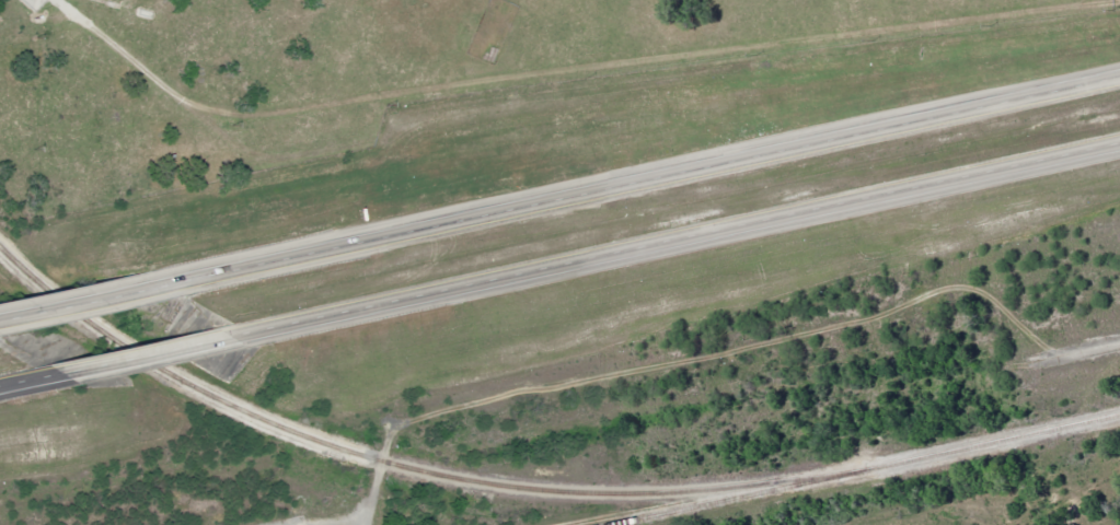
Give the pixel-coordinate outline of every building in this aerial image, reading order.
[(503,20),(509,6),(497,0),(490,14),(503,20)]
